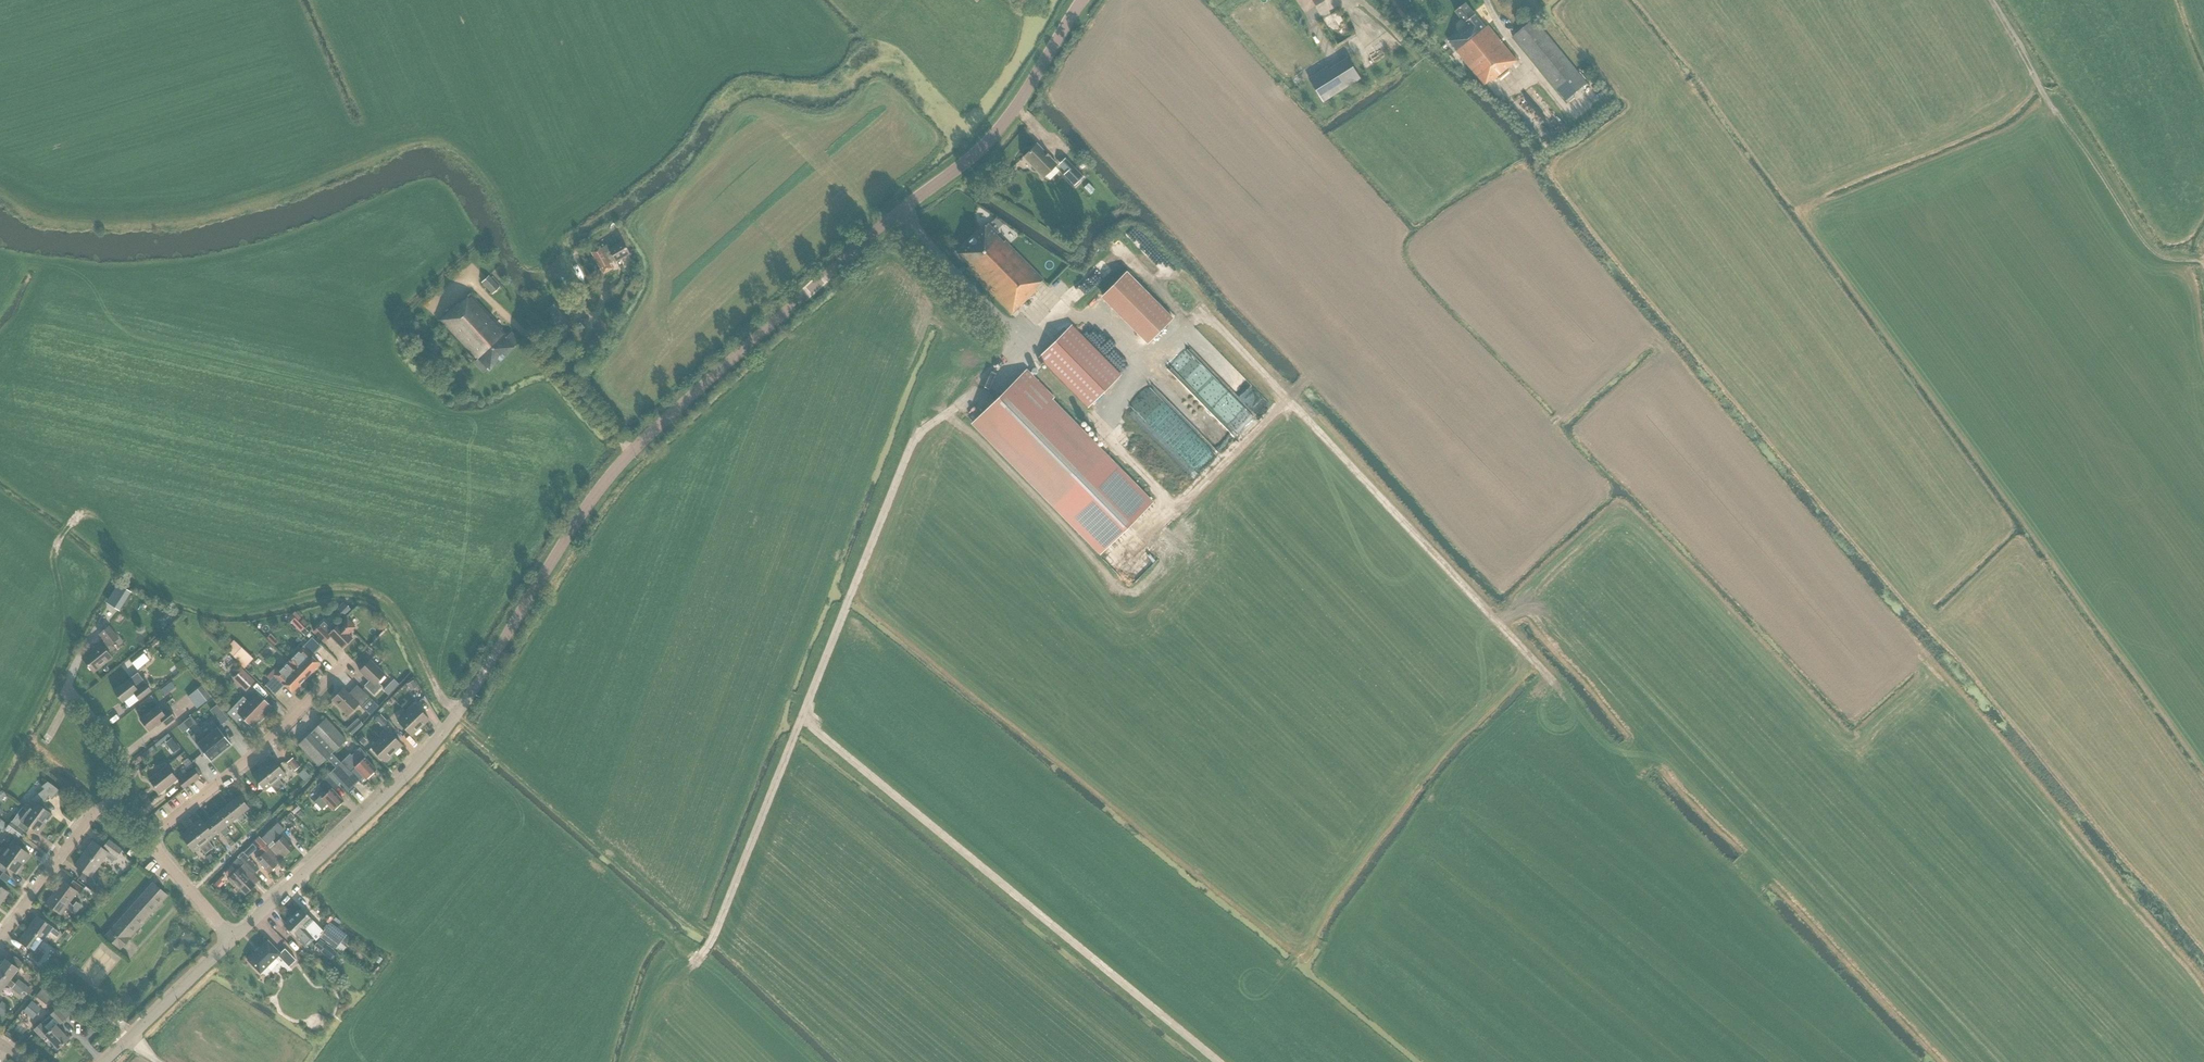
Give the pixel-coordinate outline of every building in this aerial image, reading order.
[(1485,27),(1466,3),(1455,11),(1467,26),(1448,42),(1484,85),(1491,80),(1492,81),(1518,60),(1489,25),(1485,27)] [(1566,101),(1587,83),(1534,19),(1513,37),(1566,101)] [(1361,79),(1347,57),(1329,68),(1327,66),(1308,78),(1323,103),(1361,79)] [(1044,152),(1036,144),(1023,157),(1043,177),(1056,165),(1048,157),(1049,156),(1044,152)] [(1075,184),(1083,177),(1072,166),(1065,172),(1064,173),(1063,174),(1074,186),(1075,184)] [(1003,242),(996,235),(998,234),(987,223),(957,253),(969,266),(966,268),(1012,315),(1037,290),(1035,288),(1043,280),(1004,241),(1003,242)] [(629,253),(622,242),(609,249),(606,244),(600,248),(600,246),(591,251),(603,273),(612,268),(609,263),(615,259),(616,260),(629,253)] [(1146,344),(1172,318),(1126,271),(1100,297),(1146,344)] [(491,278),(488,275),(481,282),(492,293),(501,285),(493,276),(491,278)] [(502,328),(469,293),(461,301),(460,300),(441,317),(438,314),(433,319),(436,322),(438,321),(477,361),(478,359),(481,362),(479,364),(487,373),(520,341),(511,331),(507,336),(501,329),(502,328)] [(1088,407),(1120,375),(1072,326),(1039,358),(1088,407)] [(1052,507),(1106,454),(1052,399),(1054,397),(1026,369),(970,424),(1052,507)] [(122,586),(110,605),(119,611),(131,592),(122,586)] [(351,609),(343,602),(338,607),(339,608),(345,614),(346,614),(351,609)] [(300,632),(304,627),(294,617),(290,621),(300,632)] [(355,627),(346,619),(340,626),(339,625),(329,634),(320,626),(314,632),(324,643),(330,636),(342,648),(352,638),(348,634),(355,627)] [(109,646),(118,639),(126,633),(116,620),(99,634),(105,641),(101,644),(82,658),(93,672),(112,657),(105,649),(109,645),(109,646)] [(294,667),(306,678),(319,664),(312,656),(321,647),(312,637),(303,646),(302,646),(288,660),(294,667)] [(244,668),(253,658),(233,640),(228,646),(231,648),(228,652),(240,663),(240,664),(244,668)] [(144,654),(132,663),(138,670),(150,662),(144,654)] [(292,692),(306,678),(294,667),(288,660),(278,670),(275,667),(266,676),(270,680),(265,685),(275,694),(284,684),(292,692)] [(374,695),(382,686),(377,682),(385,674),(370,660),(359,671),(369,681),(364,686),(374,695)] [(245,691),(255,681),(242,669),(233,678),(245,691)] [(139,700),(151,691),(137,673),(113,691),(122,702),(134,693),(139,700)] [(399,684),(394,679),(390,683),(395,688),(399,684)] [(413,680),(407,684),(411,691),(417,686),(413,680)] [(165,685),(160,689),(165,695),(170,691),(165,685)] [(202,704),(211,697),(201,685),(192,692),(202,704)] [(379,706),(357,685),(348,694),(343,689),(332,700),(348,715),(358,704),(361,707),(368,699),(370,701),(367,703),(375,710),(379,706)] [(251,725),(269,706),(257,694),(239,713),(233,707),(227,713),(240,726),(246,720),(251,725)] [(391,700),(387,709),(395,713),(399,704),(391,700)] [(163,714),(157,705),(140,719),(149,731),(161,721),(166,727),(176,718),(169,709),(163,714)] [(406,713),(420,728),(429,719),(415,705),(406,713)] [(221,725),(228,719),(223,712),(216,718),(221,725)] [(412,736),(420,728),(406,713),(398,721),(412,736)] [(195,722),(191,716),(189,717),(183,722),(188,728),(195,722)] [(388,723),(381,716),(376,720),(383,728),(388,723)] [(335,768),(330,773),(348,791),(363,776),(366,780),(376,770),(364,758),(367,755),(360,748),(351,756),(350,754),(340,763),(331,753),(346,740),(326,718),(298,745),(318,766),(326,758),(335,768)] [(207,736),(221,753),(231,745),(231,744),(218,727),(212,720),(207,723),(213,731),(207,736)] [(363,725),(359,721),(349,731),(352,735),(363,725)] [(380,739),(394,753),(402,745),(388,730),(380,739)] [(211,761),(221,753),(207,736),(201,741),(195,733),(191,737),(197,744),(210,761),(211,761)] [(165,741),(172,749),(178,744),(171,736),(165,741)] [(367,742),(362,736),(358,740),(363,745),(367,742)] [(385,762),(394,753),(380,739),(371,747),(385,762)] [(262,767),(280,789),(284,785),(279,779),(285,774),(273,758),(262,767)] [(299,767),(293,760),(288,763),(294,771),(299,767)] [(160,793),(177,780),(166,766),(149,779),(160,793)] [(178,782),(184,788),(199,776),(202,774),(196,767),(194,769),(178,782)] [(276,792),(280,789),(262,767),(252,775),(264,790),(271,785),(276,792)] [(309,776),(301,768),(297,771),(305,780),(309,776)] [(333,811),(343,801),(332,789),(336,785),(327,775),(318,784),(324,791),(320,795),(320,796),(314,802),(322,810),(327,804),(333,811)] [(28,811),(45,824),(52,814),(41,807),(45,801),(35,794),(28,803),(32,806),(28,811)] [(231,803),(244,820),(247,817),(243,812),(249,808),(239,796),(231,803)] [(301,808),(296,802),(295,803),(289,809),(294,814),(301,808)] [(241,822),(244,820),(231,803),(222,809),(232,821),(237,817),(241,822)] [(45,824),(28,811),(23,807),(9,825),(21,834),(27,825),(38,833),(45,824)] [(67,809),(64,813),(70,817),(73,813),(67,809)] [(226,826),(232,821),(222,809),(213,817),(227,834),(230,831),(226,826)] [(295,818),(290,813),(289,814),(287,816),(292,821),(295,818)] [(224,836),(227,834),(213,817),(205,823),(202,820),(201,820),(214,836),(220,831),(224,836)] [(208,840),(214,836),(201,820),(191,828),(209,851),(214,847),(208,840)] [(268,845),(284,829),(278,823),(262,839),(268,845)] [(18,838),(21,834),(9,825),(6,829),(13,834),(6,843),(2,849),(23,864),(30,855),(20,847),(23,842),(18,838)] [(205,854),(209,851),(191,828),(181,836),(193,852),(200,847),(205,854)] [(269,872),(277,864),(276,864),(280,860),(269,848),(270,847),(268,846),(262,839),(259,836),(252,843),(263,854),(257,860),(269,872)] [(294,848),(283,836),(274,843),(272,845),(271,844),(268,846),(270,847),(281,859),(286,855),(286,856),(294,848)] [(83,853),(100,865),(106,856),(113,862),(122,849),(108,839),(102,848),(92,841),(83,853)] [(23,864),(2,849),(0,851),(0,870),(2,871),(5,866),(16,873),(23,864)] [(94,873),(100,865),(83,853),(74,865),(84,872),(79,878),(93,889),(101,878),(94,873)] [(210,854),(206,857),(210,862),(214,859),(210,854)] [(254,874),(259,869),(245,854),(240,858),(254,874)] [(245,894),(255,885),(255,884),(259,880),(240,860),(235,866),(238,869),(229,878),(245,894)] [(0,876),(0,878),(6,883),(10,877),(3,872),(0,876)] [(222,876),(213,885),(216,888),(222,882),(225,879),(222,876)] [(84,888),(73,880),(69,886),(63,881),(46,904),(60,914),(65,907),(70,910),(69,911),(75,914),(81,906),(76,902),(73,906),(69,902),(77,892),(79,894),(83,889),(89,894),(94,894),(94,893),(85,886),(84,888)] [(153,884),(104,941),(121,956),(170,898),(153,884)] [(0,905),(9,893),(0,886),(0,905)] [(106,896),(99,891),(98,891),(96,894),(98,896),(103,900),(106,896)] [(97,897),(94,902),(99,905),(103,900),(98,896),(97,897)] [(309,933),(313,938),(316,941),(320,936),(336,948),(346,935),(330,922),(321,934),(315,928),(314,928),(309,924),(313,920),(301,908),(294,915),(304,926),(302,927),(304,929),(305,927),(310,932),(309,933)] [(333,918),(328,914),(324,919),(328,923),(333,918)] [(305,947),(313,938),(309,933),(310,932),(305,927),(304,929),(302,927),(304,926),(294,915),(284,925),(305,947)] [(27,928),(43,940),(50,932),(57,937),(60,933),(37,916),(27,928)] [(37,948),(43,940),(27,928),(18,940),(31,950),(27,955),(38,963),(45,953),(37,948)] [(72,936),(65,930),(61,936),(67,941),(72,936)] [(319,939),(314,946),(321,951),(320,951),(331,960),(337,952),(326,944),(319,939)] [(260,974),(274,960),(276,958),(274,955),(278,951),(268,940),(247,961),(260,974)] [(10,979),(23,962),(14,956),(10,962),(5,959),(0,966),(0,972),(10,979)] [(10,979),(0,972),(0,989),(2,991),(7,984),(20,993),(24,989),(15,983),(10,979)] [(15,983),(24,989),(27,985),(19,979),(15,983)] [(31,1000),(23,1011),(31,1017),(39,1007),(31,1000)] [(2,1001),(0,1004),(0,1006),(6,1011),(7,1011),(10,1007),(2,1001)] [(60,1024),(65,1019),(57,1009),(51,1015),(54,1018),(44,1027),(40,1024),(34,1029),(42,1038),(45,1035),(58,1048),(69,1038),(56,1025),(58,1023),(60,1024)]
